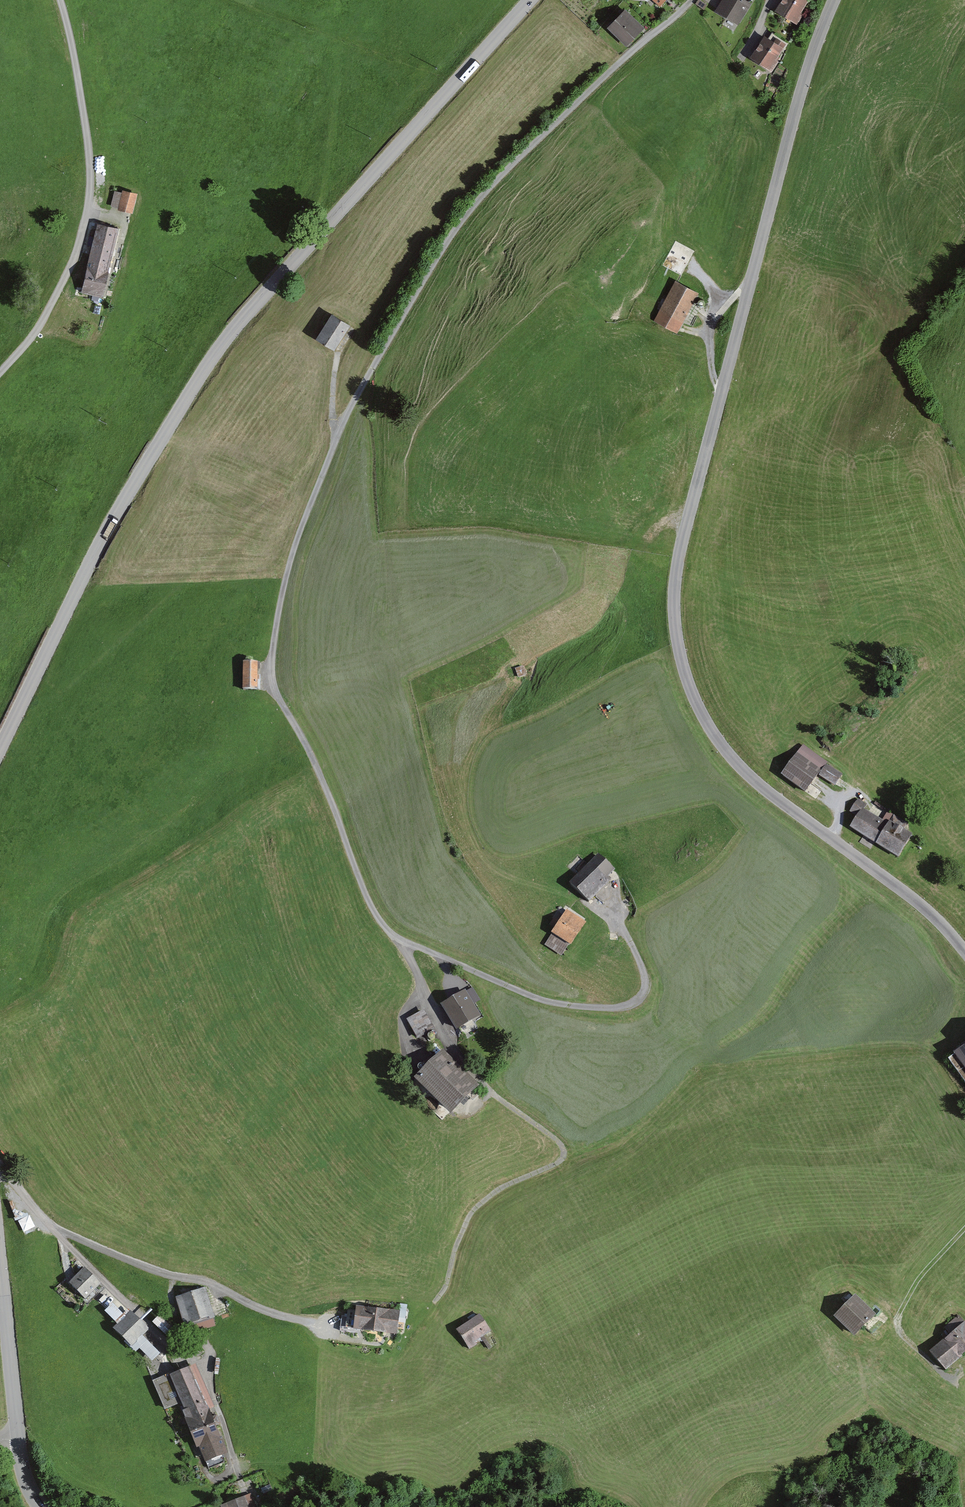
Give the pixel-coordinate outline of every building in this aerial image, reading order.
[(742,12),(747,3),(742,0),(722,0),(716,9),(733,20),(739,10),(742,12)] [(793,20),(805,1),(804,0),(781,0),(776,9),(793,20)] [(624,44),(638,30),(632,23),(634,21),(623,10),(607,27),(624,44)] [(751,56),(767,67),(780,49),(783,44),(775,39),(772,43),(766,39),(763,37),(751,56)] [(110,205),(118,207),(121,193),(114,191),(110,205)] [(118,208),(130,211),(134,194),(122,191),(121,193),(118,207),(118,208)] [(104,273),(106,273),(116,228),(112,227),(112,226),(96,222),(86,268),(104,273)] [(99,296),(100,291),(104,273),(86,268),(81,287),(80,291),(90,294),(99,296)] [(655,321),(673,331),(678,321),(694,292),(675,282),(655,321)] [(316,338),(332,348),(347,325),(331,315),(316,338)] [(241,689),(255,690),(255,663),(242,663),(241,689)] [(781,775),(803,791),(818,771),(796,755),(781,775)] [(833,784),(839,775),(825,765),(818,775),(833,784)] [(849,827),(875,844),(887,825),(881,821),(862,809),(864,805),(856,800),(848,811),(856,816),(849,827)] [(875,844),(896,856),(909,836),(902,831),(905,824),(892,816),(887,825),(875,844)] [(587,902),(609,878),(605,875),(611,870),(596,856),(569,884),(587,902)] [(561,954),(567,944),(582,921),(565,910),(557,922),(552,919),(548,924),(553,928),(550,933),(551,933),(545,943),(561,954)] [(466,991),(442,1004),(456,1028),(480,1015),(466,991)] [(417,1037),(431,1030),(421,1012),(407,1020),(417,1037)] [(953,1053),(964,1069),(964,1045),(953,1053)] [(450,1110),(473,1087),(460,1075),(458,1077),(438,1057),(417,1078),(450,1110)] [(83,1298),(90,1291),(97,1283),(83,1269),(69,1284),(83,1298)] [(204,1309),(208,1308),(202,1287),(180,1294),(181,1295),(175,1297),(183,1324),(187,1331),(206,1326),(204,1318),(207,1317),(204,1309)] [(835,1316),(853,1333),(872,1314),(853,1296),(835,1316)] [(354,1327),(395,1332),(398,1312),(357,1306),(354,1327)] [(161,1313),(155,1321),(164,1328),(170,1320),(161,1313)] [(113,1330),(128,1345),(144,1328),(129,1314),(113,1330)] [(475,1344),(473,1341),(489,1331),(478,1315),(455,1330),(467,1348),(475,1344)] [(964,1348),(964,1321),(960,1315),(944,1327),(950,1335),(945,1338),(958,1353),(964,1348)] [(944,1369),(960,1355),(958,1353),(945,1338),(928,1352),(944,1369)] [(187,1418),(206,1410),(189,1368),(154,1382),(165,1409),(180,1402),(187,1418)] [(221,1446),(213,1426),(217,1424),(214,1416),(209,1418),(206,1410),(187,1418),(198,1445),(206,1442),(209,1451),(221,1446)] [(262,1493),(270,1490),(268,1484),(259,1488),(262,1493)] [(251,1499),(243,1502),(241,1498),(227,1503),(221,1506),(254,1506),(251,1499)]
